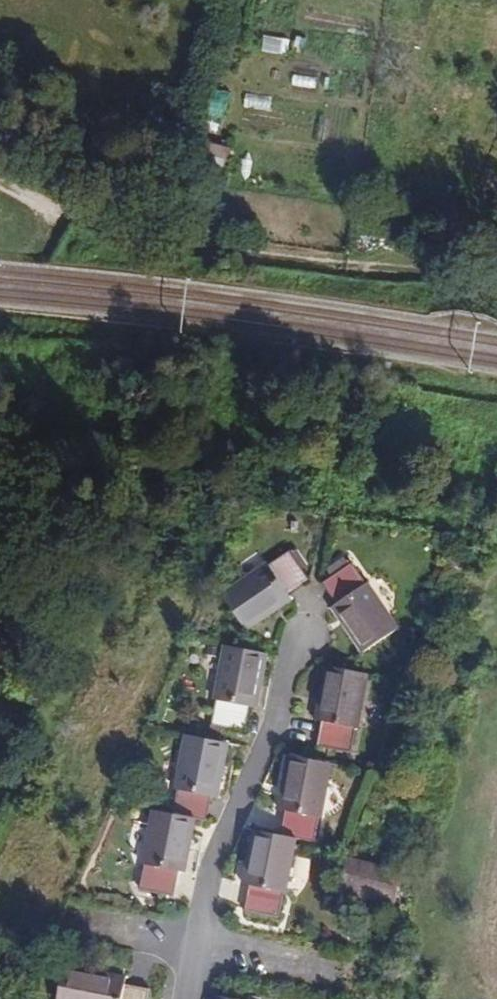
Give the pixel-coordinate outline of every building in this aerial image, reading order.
[(236,48),(287,54),(289,39),(238,32),(236,48)] [(294,70),(292,82),(314,85),(316,73),(294,70)] [(199,124),(221,130),(229,98),(208,93),(199,124)] [(194,139),(189,158),(225,167),(230,148),(194,139)] [(311,567),(298,549),(292,553),(291,551),(270,565),(268,562),(221,593),(246,631),(292,600),(288,594),(309,581),(304,572),(311,567)] [(344,556),(325,568),(331,577),(322,583),(337,603),(331,607),(362,654),(399,629),(369,583),(365,585),(352,563),(350,564),(344,556)] [(268,654),(224,645),(214,700),(217,701),(212,725),(245,731),(250,707),(258,709),(268,654)] [(369,674),(325,665),(314,720),(323,721),(318,745),(351,752),(355,729),(358,729),(369,674)] [(229,743),(185,734),(174,789),(177,790),(174,814),(152,809),(142,865),(143,865),(139,891),(174,898),(179,872),(186,873),(196,818),(206,820),(211,797),(218,798),(229,743)] [(332,764),(288,755),(278,810),(287,811),(282,835),(254,829),(242,884),(250,885),(245,911),(279,918),(284,893),(286,893),(298,838),(315,841),(319,817),(322,818),(332,764)] [(403,871),(347,858),(339,890),(395,904),(403,871)] [(395,908),(407,910),(413,878),(402,877),(395,908)] [(64,964),(57,998),(149,998),(151,989),(125,984),(127,976),(64,964)]
